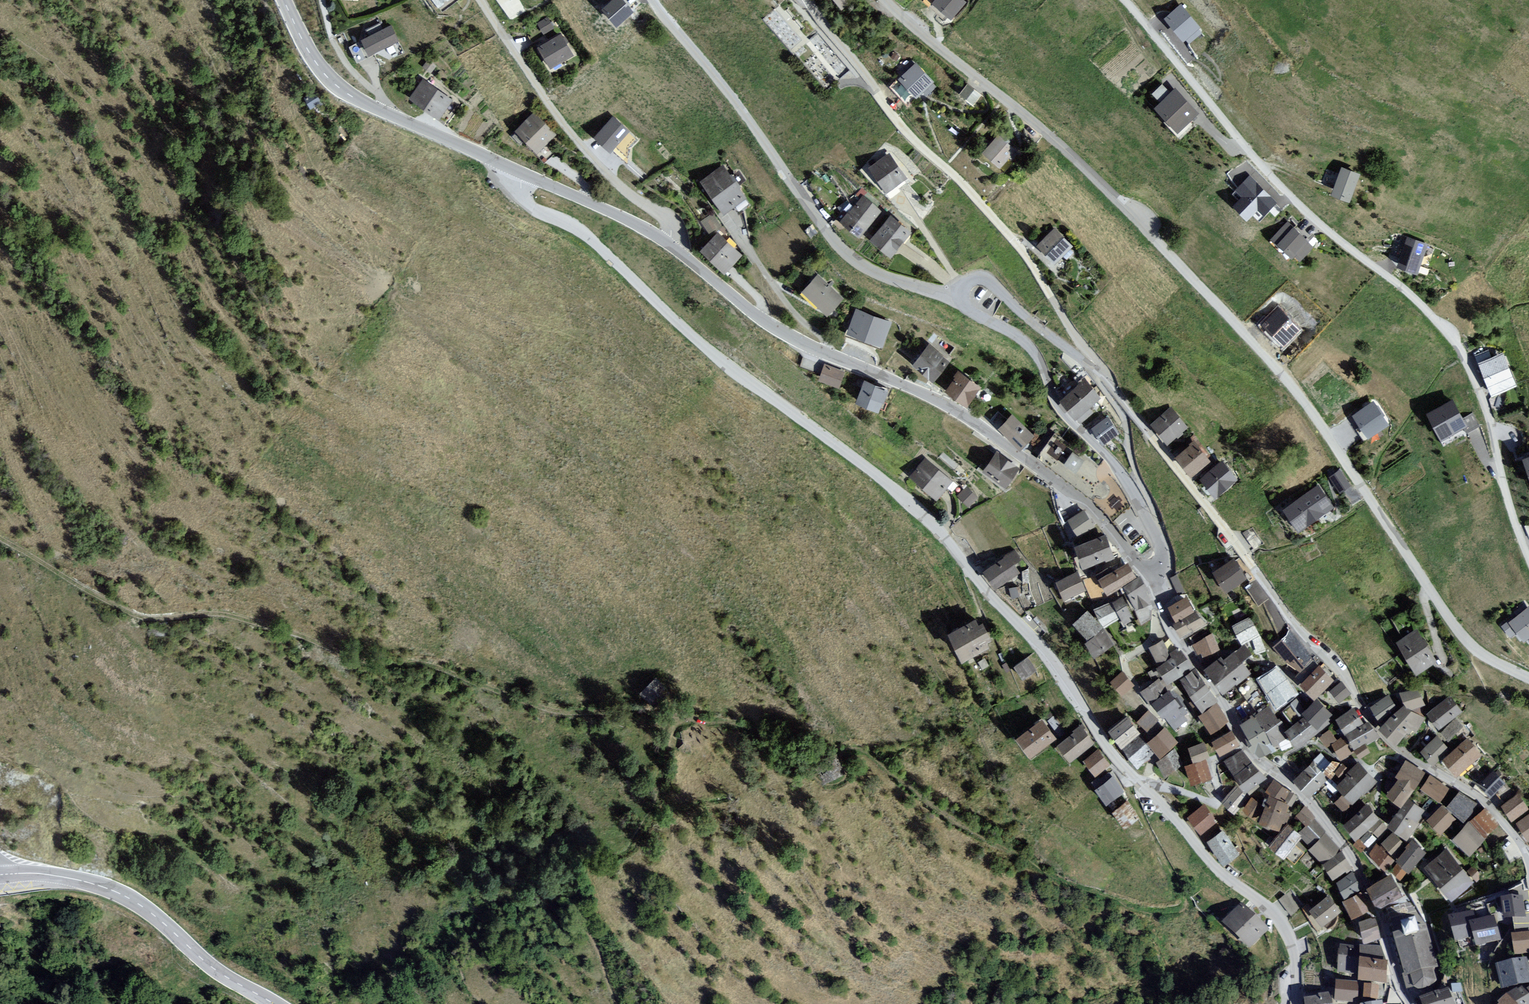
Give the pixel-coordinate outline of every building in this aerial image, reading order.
[(621,0),(615,0),(604,10),(617,25),(632,12),(621,0)] [(930,2),(950,19),(966,3),(962,0),(932,0),(930,2)] [(1198,27),(1180,7),(1166,19),(1184,39),(1198,27)] [(538,21),(543,31),(555,24),(550,14),(538,21)] [(544,31),(547,37),(560,31),(557,25),(544,31)] [(398,41),(390,26),(358,38),(367,55),(398,41)] [(572,55),(560,35),(534,47),(548,68),(572,55)] [(933,83),(914,63),(897,78),(915,98),(933,83)] [(452,99),(422,78),(405,97),(438,119),(452,99)] [(1149,93),(1159,102),(1169,93),(1159,84),(1149,93)] [(1178,131),(1197,113),(1174,89),(1169,93),(1159,102),(1153,108),(1178,131)] [(301,98),(307,109),(318,102),(313,93),(301,98)] [(533,111),(513,129),(535,152),(555,135),(533,111)] [(613,118),(596,137),(611,150),(627,132),(613,118)] [(997,135),(980,152),(998,166),(1015,148),(997,135)] [(889,153),(867,166),(885,191),(906,178),(889,153)] [(722,163),(699,180),(721,213),(725,211),(745,198),(722,163)] [(1358,175),(1343,169),(1333,195),(1348,201),(1358,175)] [(1276,203),(1250,178),(1238,191),(1244,197),(1235,207),(1247,218),(1257,208),(1264,215),(1276,203)] [(881,211),(860,196),(837,220),(859,238),(881,211)] [(713,210),(701,218),(709,229),(720,221),(713,210)] [(888,214),(868,238),(889,256),(910,231),(888,214)] [(1054,226),(1035,244),(1052,264),(1072,247),(1054,226)] [(1312,247),(1292,227),(1275,242),(1289,258),(1293,255),(1299,262),(1312,247)] [(741,256),(716,233),(697,249),(723,273),(727,269),(741,256)] [(1427,246),(1408,239),(1398,267),(1417,274),(1427,246)] [(843,297),(816,273),(800,292),(825,315),(843,297)] [(1299,329),(1278,309),(1262,326),(1283,346),(1299,329)] [(890,323),(857,311),(848,334),(881,346),(890,323)] [(949,363),(927,345),(911,364),(934,382),(949,363)] [(1502,353),(1476,363),(1490,397),(1516,387),(1502,353)] [(844,372),(824,364),(816,379),(838,387),(844,372)] [(980,387),(957,371),(942,390),(967,405),(980,387)] [(1082,379),(1058,401),(1074,418),(1081,426),(1095,414),(1089,408),(1099,398),(1082,379)] [(886,393),(866,384),(858,403),(878,412),(886,393)] [(1452,403),(1429,416),(1442,439),(1465,427),(1467,431),(1478,425),(1472,414),(1462,420),(1452,403)] [(1374,405),(1355,417),(1368,436),(1386,425),(1374,405)] [(1186,428),(1170,408),(1149,424),(1165,443),(1186,428)] [(1035,437),(1009,415),(996,429),(1021,449),(1035,437)] [(1108,417),(1090,427),(1100,441),(1117,432),(1108,417)] [(1085,455),(1056,431),(1043,445),(1072,470),(1085,455)] [(1045,433),(1036,447),(1040,450),(1049,436),(1045,433)] [(1194,440),(1174,456),(1190,476),(1210,460),(1194,440)] [(1019,469),(995,452),(981,469),(1005,487),(1019,469)] [(950,481),(926,460),(912,477),(936,498),(950,481)] [(1236,479),(1222,462),(1200,478),(1214,496),(1236,479)] [(1340,472),(1331,478),(1341,491),(1350,486),(1340,472)] [(978,498),(964,486),(955,495),(968,508),(978,498)] [(1318,488),(1285,511),(1299,530),(1332,507),(1318,488)] [(1082,511),(1066,520),(1075,536),(1091,527),(1082,511)] [(1252,531),(1239,533),(1251,550),(1260,545),(1252,531)] [(1104,535),(1072,546),(1081,569),(1112,558),(1104,535)] [(994,590),(1019,573),(1013,565),(1019,560),(1013,551),(982,572),(994,590)] [(1223,592),(1245,580),(1234,559),(1212,571),(1223,592)] [(1128,562),(1097,578),(1104,591),(1135,575),(1128,562)] [(1076,573),(1054,582),(1062,601),(1084,592),(1076,573)] [(1175,575),(1168,579),(1176,594),(1184,591),(1175,575)] [(1122,586),(1134,610),(1150,602),(1138,578),(1122,586)] [(1134,619),(1122,597),(1110,603),(1123,625),(1134,619)] [(1186,598),(1168,607),(1174,621),(1194,612),(1186,598)] [(1109,603),(1092,608),(1103,628),(1118,620),(1109,603)] [(1149,603),(1136,609),(1141,620),(1154,615),(1149,603)] [(1507,622),(1523,642),(1528,638),(1528,608),(1507,622)] [(1101,627),(1087,611),(1081,615),(1080,616),(1072,623),(1086,639),(1101,627)] [(1172,623),(1180,637),(1205,625),(1198,611),(1172,623)] [(978,617),(946,632),(960,660),(992,644),(978,617)] [(1250,619),(1231,626),(1242,645),(1250,641),(1256,655),(1264,651),(1258,637),(1250,619)] [(1104,629),(1083,642),(1092,657),(1113,644),(1104,629)] [(1417,633),(1399,644),(1417,672),(1435,660),(1417,633)] [(1212,634),(1191,645),(1194,655),(1201,652),(1203,658),(1219,650),(1212,634)] [(1163,641),(1148,648),(1156,663),(1170,657),(1163,641)] [(1221,657),(1203,670),(1223,695),(1234,686),(1251,673),(1234,652),(1224,660),(1221,657)] [(1180,653),(1153,666),(1164,683),(1192,668),(1180,653)] [(1026,659),(1012,667),(1020,679),(1034,670),(1026,659)] [(1318,666),(1300,683),(1316,698),(1332,681),(1318,666)] [(1195,670),(1178,678),(1188,693),(1204,684),(1195,670)] [(1275,670),(1256,678),(1267,695),(1286,684),(1275,670)] [(1133,686),(1121,673),(1109,681),(1121,695),(1133,686)] [(672,699),(654,678),(637,692),(655,713),(672,699)] [(1148,700),(1164,691),(1155,679),(1139,688),(1148,700)] [(1252,680),(1238,686),(1247,699),(1259,693),(1252,680)] [(1340,682),(1326,692),(1338,703),(1349,694),(1340,682)] [(1289,684),(1267,695),(1277,707),(1297,693),(1289,684)] [(1201,710),(1216,700),(1205,685),(1190,694),(1201,710)] [(1234,686),(1223,695),(1230,704),(1241,695),(1234,686)] [(1383,727),(1381,730),(1395,743),(1407,731),(1409,733),(1412,729),(1415,731),(1423,718),(1409,710),(1423,705),(1417,692),(1401,694),(1405,705),(1403,707),(1391,695),(1371,708),(1383,727)] [(1295,698),(1277,710),(1286,722),(1304,710),(1295,698)] [(1460,711),(1450,698),(1429,715),(1439,728),(1460,711)] [(1168,724),(1181,714),(1169,700),(1156,707),(1168,724)] [(1330,715),(1315,702),(1303,713),(1315,726),(1330,715)] [(1245,721),(1253,718),(1245,703),(1237,707),(1245,721)] [(1198,715),(1211,731),(1227,723),(1217,706),(1198,715)] [(1291,746),(1286,736),(1282,729),(1269,708),(1255,716),(1274,744),(1278,741),(1282,750),(1291,746)] [(1352,708),(1335,718),(1345,733),(1363,724),(1352,708)] [(1146,731),(1156,722),(1146,710),(1136,721),(1146,731)] [(1139,732),(1126,716),(1107,730),(1122,747),(1139,732)] [(1302,716),(1282,729),(1296,746),(1328,726),(1328,719),(1314,728),(1302,716)] [(1252,749),(1259,756),(1274,751),(1253,718),(1245,721),(1239,724),(1252,749)] [(1042,719),(1013,739),(1027,757),(1055,738),(1042,719)] [(1462,727),(1455,720),(1442,733),(1449,740),(1462,727)] [(1367,724),(1344,735),(1351,749),(1378,739),(1367,724)] [(1092,743),(1079,727),(1055,745),(1069,762),(1092,743)] [(1158,756),(1177,742),(1165,728),(1148,741),(1158,756)] [(1217,755),(1236,746),(1230,732),(1211,740),(1217,755)] [(1330,732),(1320,738),(1325,747),(1336,739),(1330,732)] [(1435,736),(1418,752),(1433,765),(1441,759),(1450,750),(1435,736)] [(1441,759),(1455,774),(1480,755),(1466,738),(1441,759)] [(1123,749),(1135,768),(1152,756),(1139,739),(1123,749)] [(1338,757),(1350,752),(1342,740),(1330,747),(1338,757)] [(1203,743),(1186,749),(1192,762),(1203,758),(1209,757),(1203,743)] [(1361,759),(1371,754),(1363,747),(1354,751),(1361,759)] [(1096,749),(1081,761),(1095,777),(1110,764),(1096,749)] [(1157,763),(1164,774),(1182,764),(1174,750),(1157,763)] [(1240,751),(1223,761),(1233,775),(1249,762),(1240,751)] [(1320,754),(1291,781),(1306,795),(1339,765),(1320,754)] [(1192,762),(1183,764),(1190,783),(1211,776),(1203,758),(1192,762)] [(1425,774),(1404,761),(1394,776),(1415,789),(1425,774)] [(1244,789),(1264,778),(1251,764),(1235,776),(1244,789)] [(1353,801),(1374,781),(1356,765),(1336,785),(1353,801)] [(1488,796),(1504,782),(1492,770),(1476,783),(1488,796)] [(1428,775),(1420,790),(1438,803),(1449,789),(1428,775)] [(1094,790),(1106,804),(1122,793),(1110,778),(1094,790)] [(1397,779),(1386,794),(1401,806),(1414,790),(1397,779)] [(1291,793),(1272,781),(1265,790),(1285,802),(1291,793)] [(1234,786),(1220,801),(1234,812),(1248,797),(1234,786)] [(1458,793),(1446,807),(1463,822),(1478,805),(1458,793)] [(1333,802),(1342,811),(1351,804),(1341,794),(1333,802)] [(1500,806),(1511,821),(1528,808),(1517,794),(1500,806)] [(1268,795),(1256,819),(1281,829),(1288,805),(1268,795)] [(1250,797),(1241,809),(1253,817),(1262,804),(1250,797)] [(1389,826),(1405,838),(1417,825),(1412,822),(1421,813),(1409,800),(1389,826)] [(1127,803),(1111,813),(1124,829),(1138,818),(1127,803)] [(1205,804),(1187,816),(1201,834),(1217,823),(1205,804)] [(1354,838),(1379,820),(1367,805),(1342,822),(1354,838)] [(1438,806),(1424,818),(1440,835),(1454,821),(1438,806)] [(1311,820),(1313,819),(1303,808),(1296,815),(1306,824),(1311,820)] [(1514,823),(1526,842),(1528,840),(1528,813),(1514,823)] [(1311,820),(1294,834),(1311,850),(1325,835),(1311,820)] [(1467,822),(1451,840),(1469,856),(1483,839),(1467,822)] [(1380,823),(1371,831),(1376,834),(1384,827),(1380,823)] [(1298,841),(1285,828),(1268,846),(1283,857),(1298,841)] [(1222,830),(1206,842),(1222,866),(1239,854),(1222,830)] [(1404,845),(1390,832),(1379,841),(1392,854),(1404,845)] [(1367,833),(1359,838),(1362,842),(1370,836),(1367,833)] [(1339,848),(1328,835),(1310,853),(1320,864),(1339,848)] [(1409,870),(1424,853),(1410,839),(1394,856),(1409,870)] [(1384,869),(1392,860),(1376,844),(1367,853),(1384,869)] [(1445,848),(1423,866),(1452,900),(1472,883),(1445,848)] [(1341,852),(1323,863),(1332,878),(1351,867),(1341,852)] [(1401,879),(1406,872),(1394,863),(1387,870),(1401,879)] [(1350,872),(1334,880),(1344,897),(1359,889),(1350,872)] [(1388,875),(1366,886),(1376,907),(1401,895),(1388,875)] [(1290,890),(1276,899),(1288,917),(1301,910),(1290,890)] [(1359,893),(1342,901),(1350,918),(1370,909),(1359,893)] [(1328,894),(1308,910),(1321,925),(1340,911),(1328,894)] [(1521,899),(1499,901),(1503,921),(1524,918),(1521,899)] [(1239,906),(1220,926),(1247,951),(1268,930),(1239,906)] [(1474,912),(1447,919),(1453,942),(1473,937),(1469,923),(1476,920),(1474,912)] [(1500,942),(1492,916),(1476,920),(1469,923),(1473,937),(1476,949),(1500,942)] [(1373,918),(1358,922),(1363,942),(1378,937),(1373,918)] [(1438,968),(1427,924),(1394,932),(1405,977),(1411,975),(1415,988),(1438,982),(1434,969),(1438,968)] [(1511,936),(1513,956),(1528,954),(1528,933),(1511,936)] [(1379,946),(1359,948),(1360,961),(1386,964),(1379,946)] [(1356,950),(1339,948),(1336,971),(1354,973),(1356,950)] [(1495,965),(1501,990),(1528,984),(1528,967),(1527,959),(1495,965)] [(1386,984),(1386,964),(1360,961),(1358,983),(1386,984)] [(1356,983),(1334,982),(1334,1002),(1355,1003),(1356,983)] [(1380,988),(1363,987),(1363,998),(1380,1001),(1380,988)] [(1419,1001),(1420,1003),(1453,1003),(1447,988),(1419,1001)] [(1520,988),(1508,995),(1516,1003),(1528,1003),(1528,1000),(1520,988)] [(1506,995),(1496,1002),(1498,1003),(1514,1003),(1506,995)] [(1304,1001),(1304,1003),(1331,1003),(1329,996),(1304,1001)]
